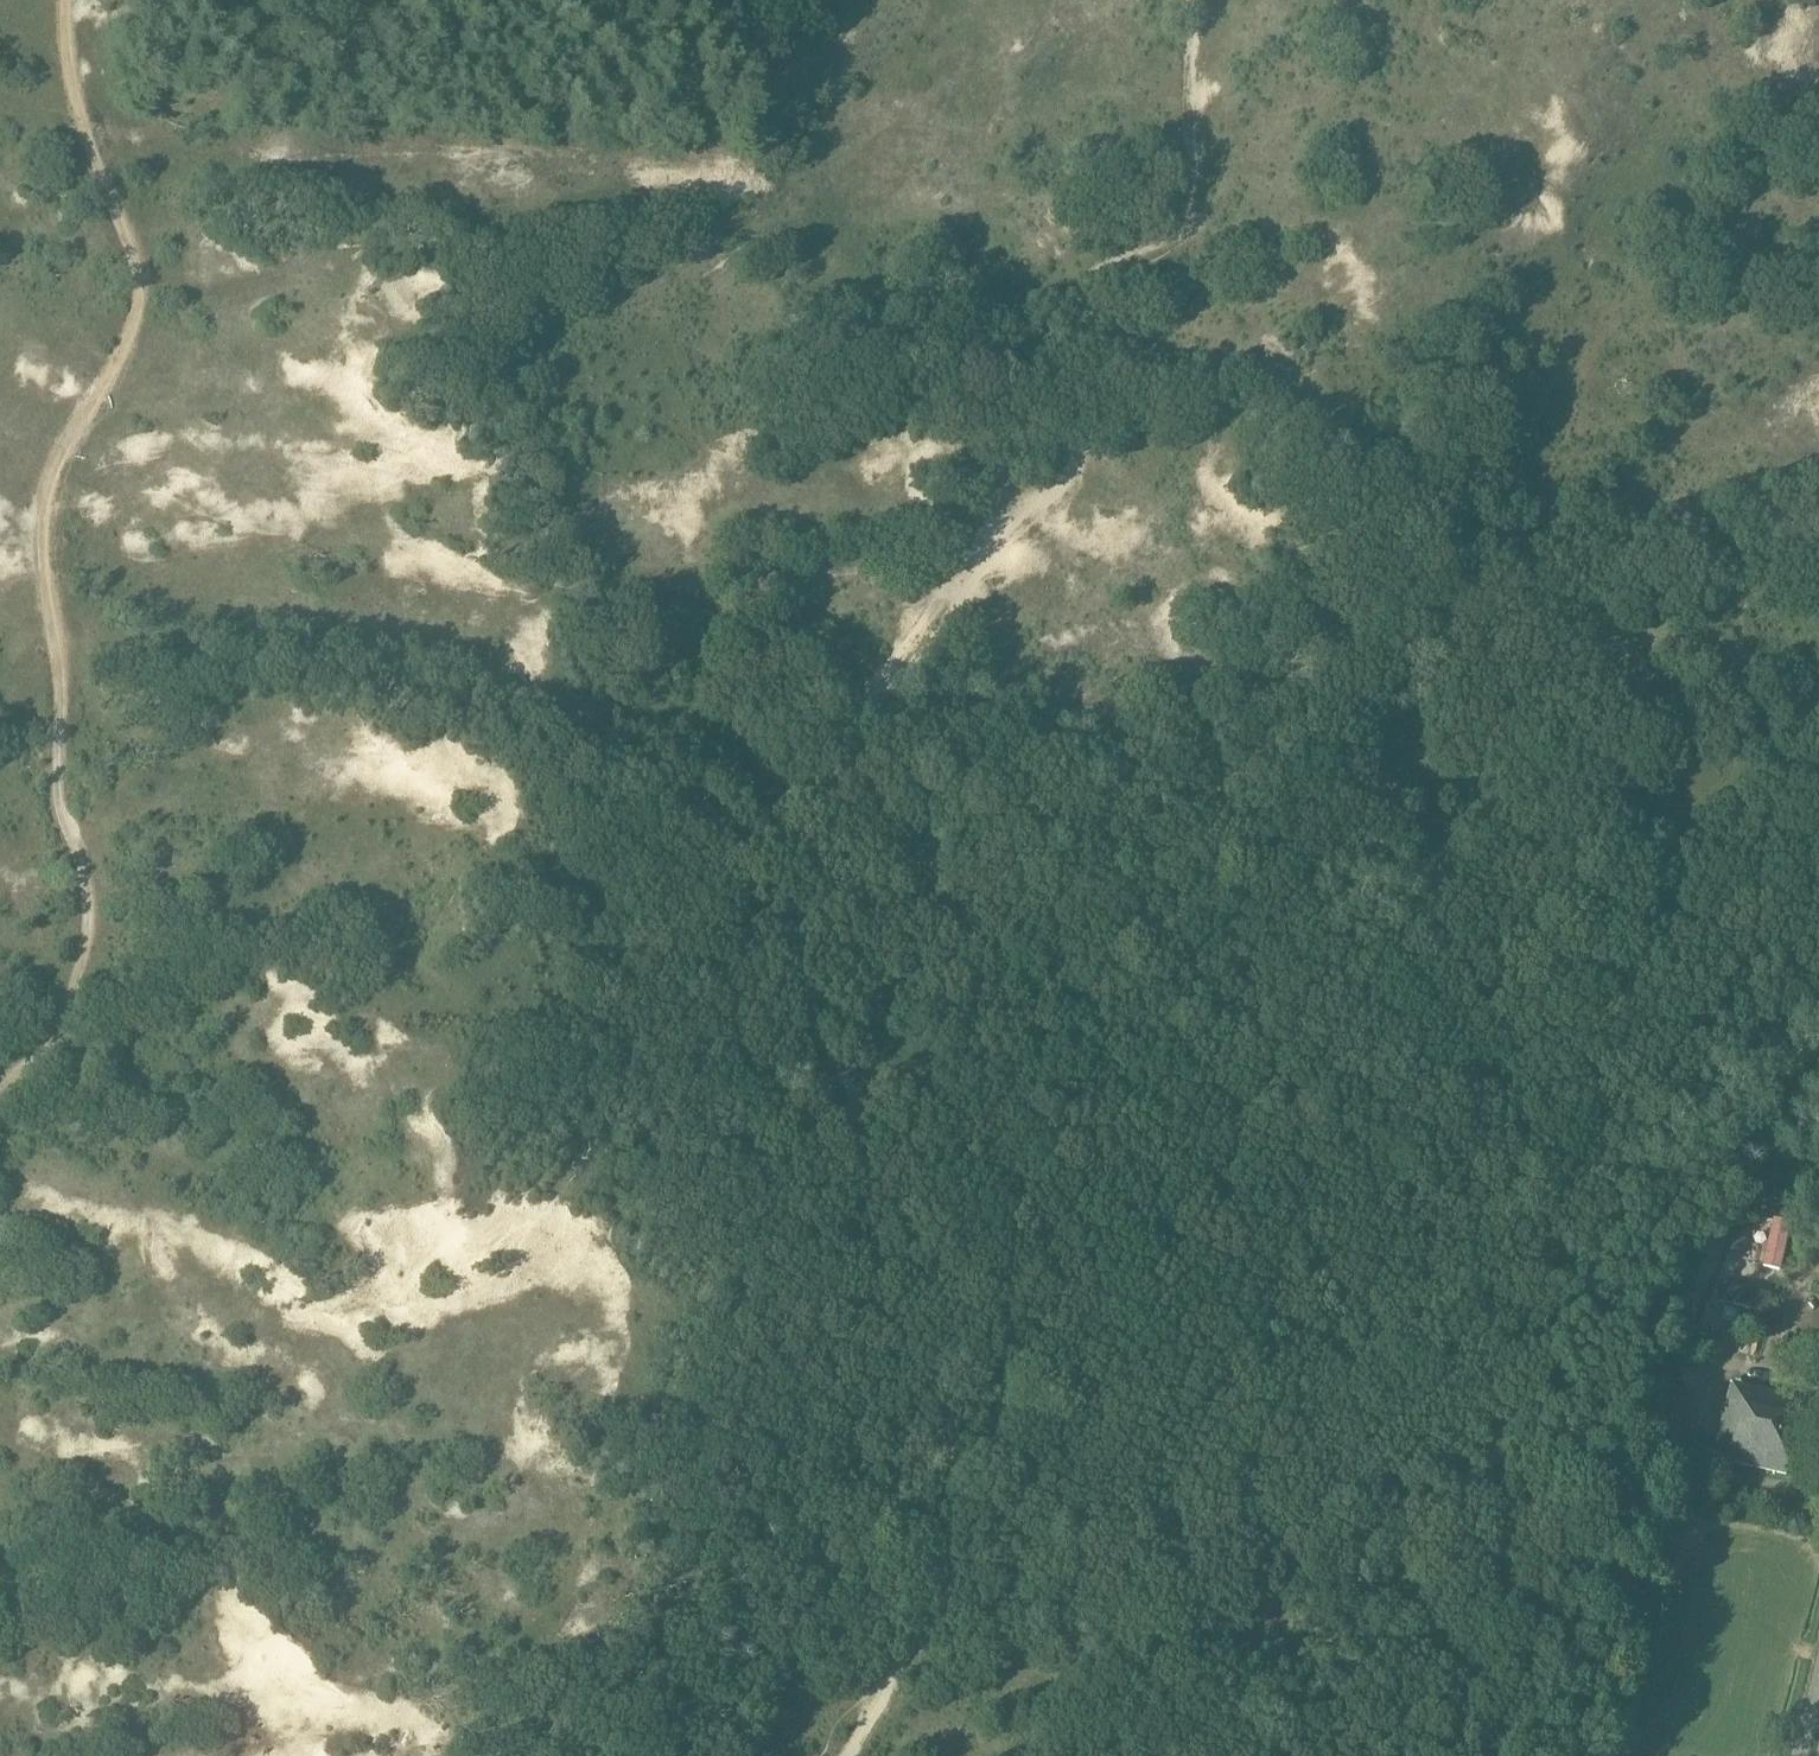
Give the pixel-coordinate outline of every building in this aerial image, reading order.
[(1785,1350),(1786,1350),(1802,1360),(1810,1348),(1793,1338),(1785,1350)] [(1710,1403),(1726,1408),(1714,1460),(1796,1478),(1811,1404),(1810,1403),(1811,1401),(1741,1386),(1742,1381),(1736,1380),(1735,1385),(1717,1381),(1710,1403)] [(1589,1736),(1579,1735),(1575,1755),(1586,1755),(1589,1736)]
